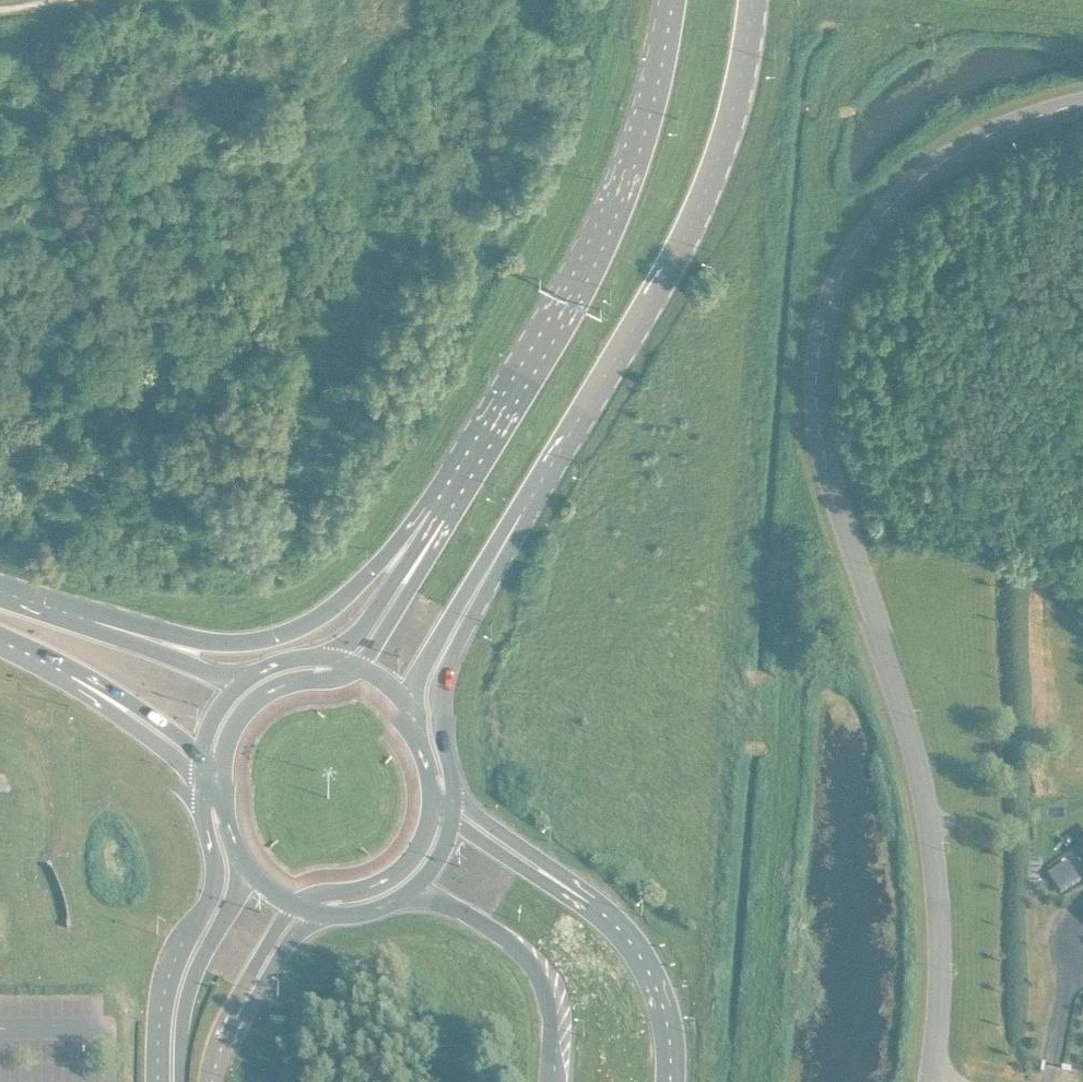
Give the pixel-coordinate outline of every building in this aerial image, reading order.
[(1070,883),(1082,875),(1082,861),(1079,856),(1060,868),(1070,883)]
